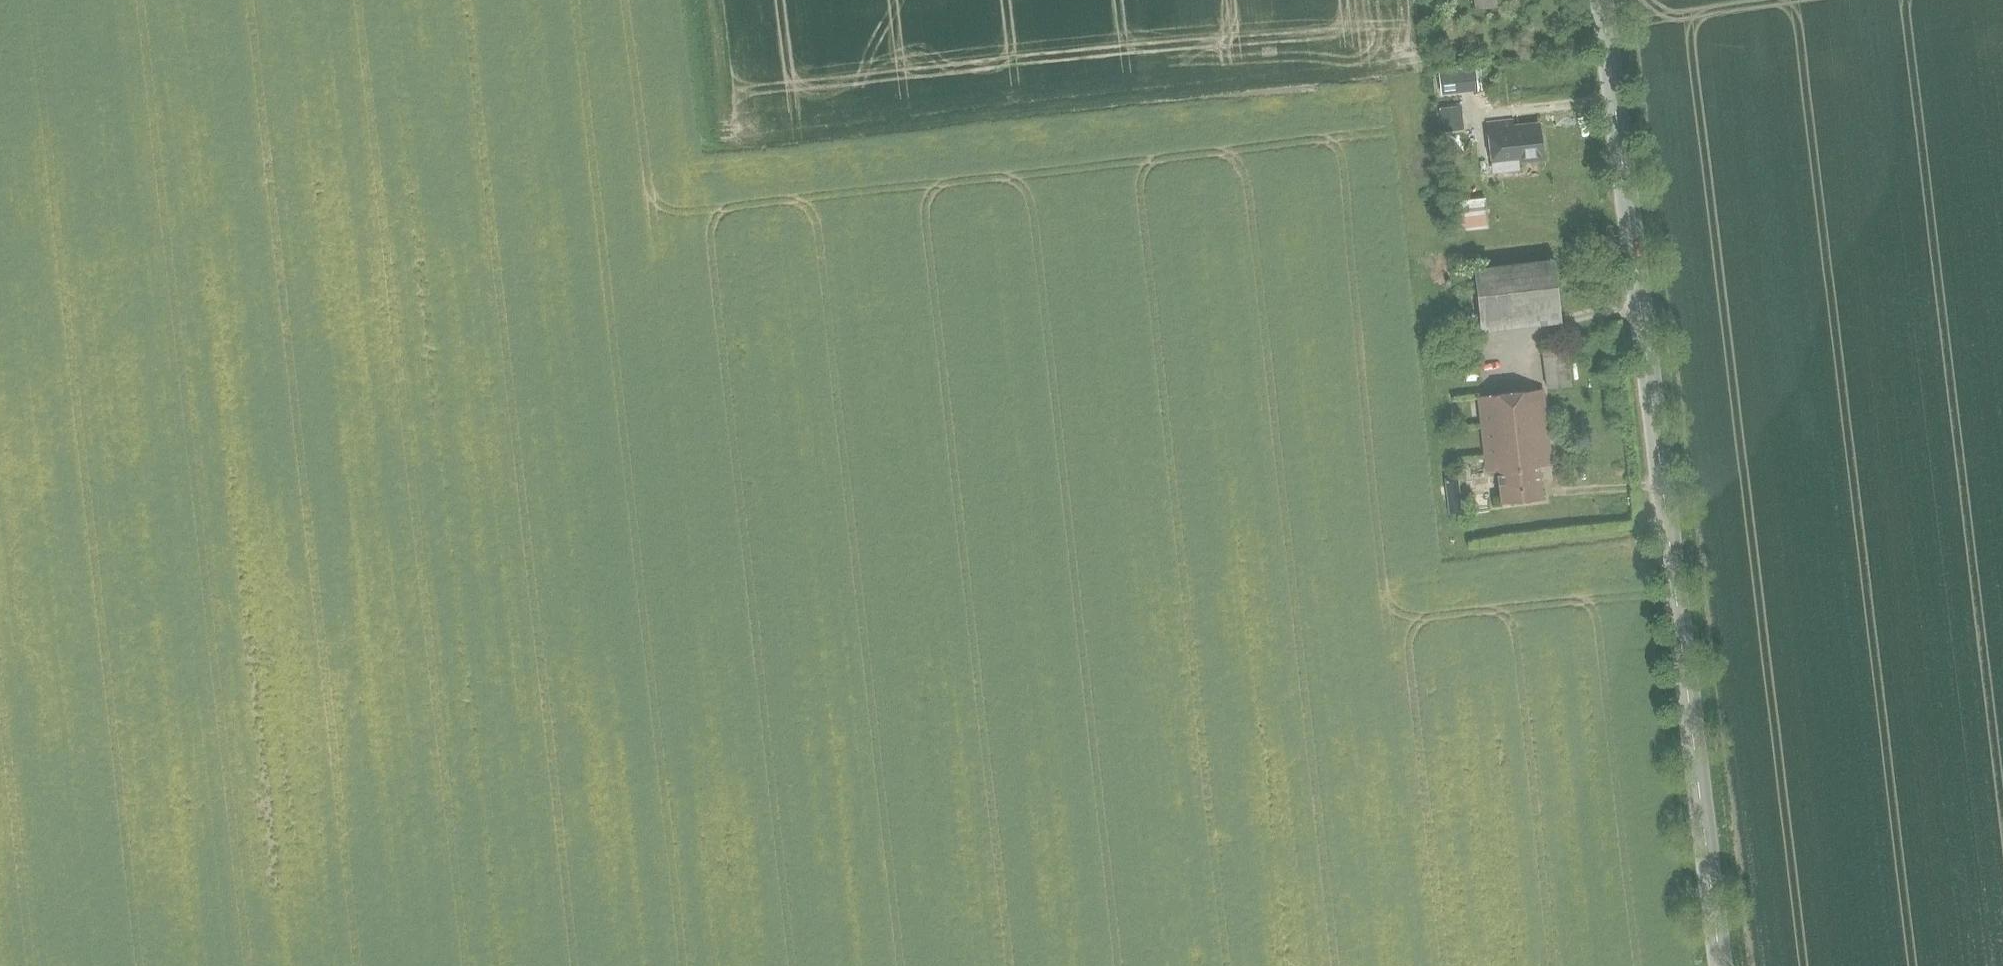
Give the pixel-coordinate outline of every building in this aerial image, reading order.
[(1439,92),(1477,90),(1476,67),(1438,69),(1439,92)] [(1440,104),(1441,129),(1463,128),(1461,103),(1440,104)] [(1542,133),(1497,136),(1498,165),(1543,163),(1542,133)] [(1454,199),(1456,227),(1487,226),(1485,197),(1454,199)] [(1556,266),(1482,273),(1487,317),(1560,309),(1556,266)] [(1552,395),(1487,402),(1496,475),(1508,474),(1512,506),(1560,501),(1549,396),(1575,394),(1570,353),(1547,355),(1552,395)]
